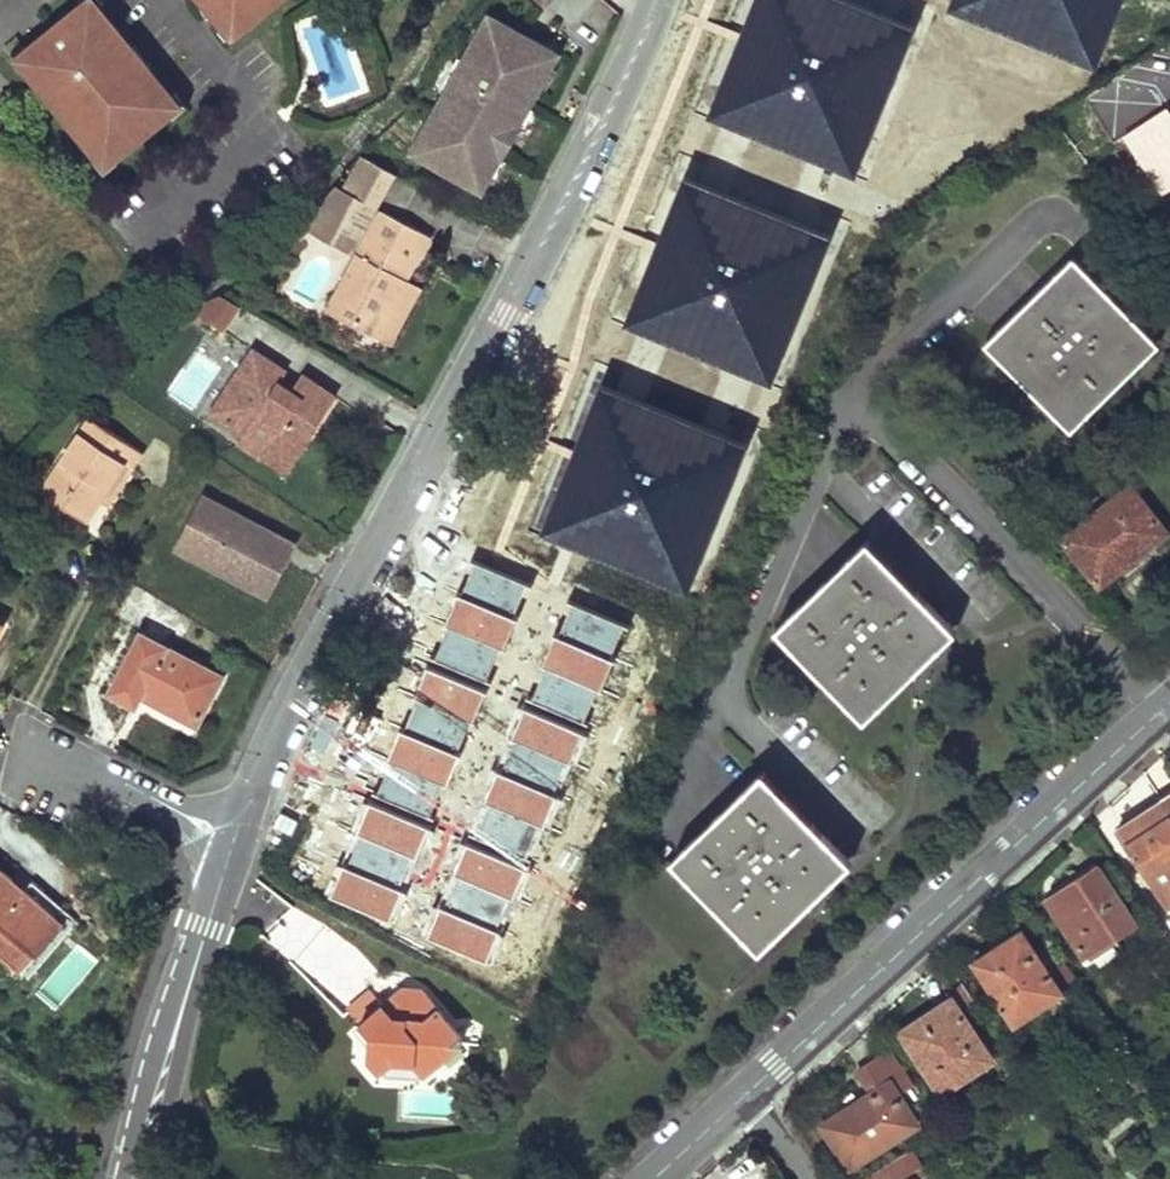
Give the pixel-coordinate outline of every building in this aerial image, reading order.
[(199,6),(208,18),(214,13),(228,30),(244,17),(250,23),(276,0),(198,0),(199,6)] [(859,0),(755,0),(708,118),(857,176),(917,23),(859,0)] [(949,7),(1097,66),(1124,0),(951,0),(949,7)] [(119,33),(93,2),(70,19),(81,33),(56,53),(45,40),(25,58),(50,90),(56,86),(94,134),(89,137),(109,159),(175,105),(157,82),(151,87),(114,38),(119,33)] [(551,49),(488,16),(468,53),(463,51),(453,69),(455,79),(446,82),(430,113),(434,115),(412,156),(475,190),(493,155),(498,157),(516,123),(512,121),(551,49)] [(1166,108),(1124,136),(1163,191),(1169,186),(1169,113),(1166,108)] [(350,178),(373,192),(386,171),(365,160),(350,178)] [(832,233),(688,175),(658,247),(627,326),(771,384),(832,233)] [(431,233),(383,207),(328,307),(381,337),(404,293),(400,290),(431,233)] [(351,225),(334,215),(328,226),(346,236),(351,225)] [(1153,338),(1079,263),(989,348),(1063,424),(1153,338)] [(213,288),(197,313),(225,330),(240,305),(213,288)] [(284,371),(252,351),(212,412),(243,434),(239,442),(261,458),(267,450),(284,462),(302,432),(308,435),(333,396),(300,373),(289,392),(276,383),(284,371)] [(751,442),(603,384),(543,536),(691,593),(751,442)] [(40,490),(87,521),(125,462),(129,466),(140,450),(90,418),(40,490)] [(1166,532),(1129,487),(1064,539),(1099,584),(1119,569),(1115,561),(1139,542),(1144,549),(1166,532)] [(263,594),(292,543),(204,496),(174,546),(263,594)] [(860,712),(950,623),(919,592),(914,597),(863,545),(783,624),(832,675),(827,680),(860,712)] [(534,582),(474,556),(330,894),(390,920),(534,582)] [(633,623),(573,598),(429,937),(489,962),(633,623)] [(222,676),(140,632),(109,692),(134,705),(140,695),(196,724),(222,676)] [(724,912),(756,944),(847,856),(816,824),(811,830),(759,779),(680,854),(730,906),(724,912)] [(1118,830),(1168,906),(1169,905),(1169,811),(1162,799),(1118,830)] [(0,866),(0,954),(28,979),(80,920),(33,881),(26,889),(0,866)] [(1136,927),(1095,867),(1045,897),(1088,959),(1136,927)] [(1060,994),(1025,937),(1000,955),(997,951),(976,965),(1016,1023),(1060,994)] [(982,1015),(962,987),(947,997),(952,1003),(904,1034),(944,1092),(982,1066),(984,1051),(968,1025),(982,1015)] [(386,1003),(374,989),(351,1008),(361,1023),(386,1003)] [(462,1037),(431,996),(419,1006),(405,1005),(396,994),(386,1003),(361,1023),(371,1035),(368,1056),(383,1072),(426,1074),(442,1060),(444,1041),(462,1044),(462,1037)] [(850,1169),(917,1127),(876,1060),(859,1072),(871,1095),(823,1124),(850,1169)] [(1094,1137),(1085,1124),(1069,1139),(1078,1151),(1094,1137)] [(896,1160),(864,1178),(909,1178),(896,1160)]
